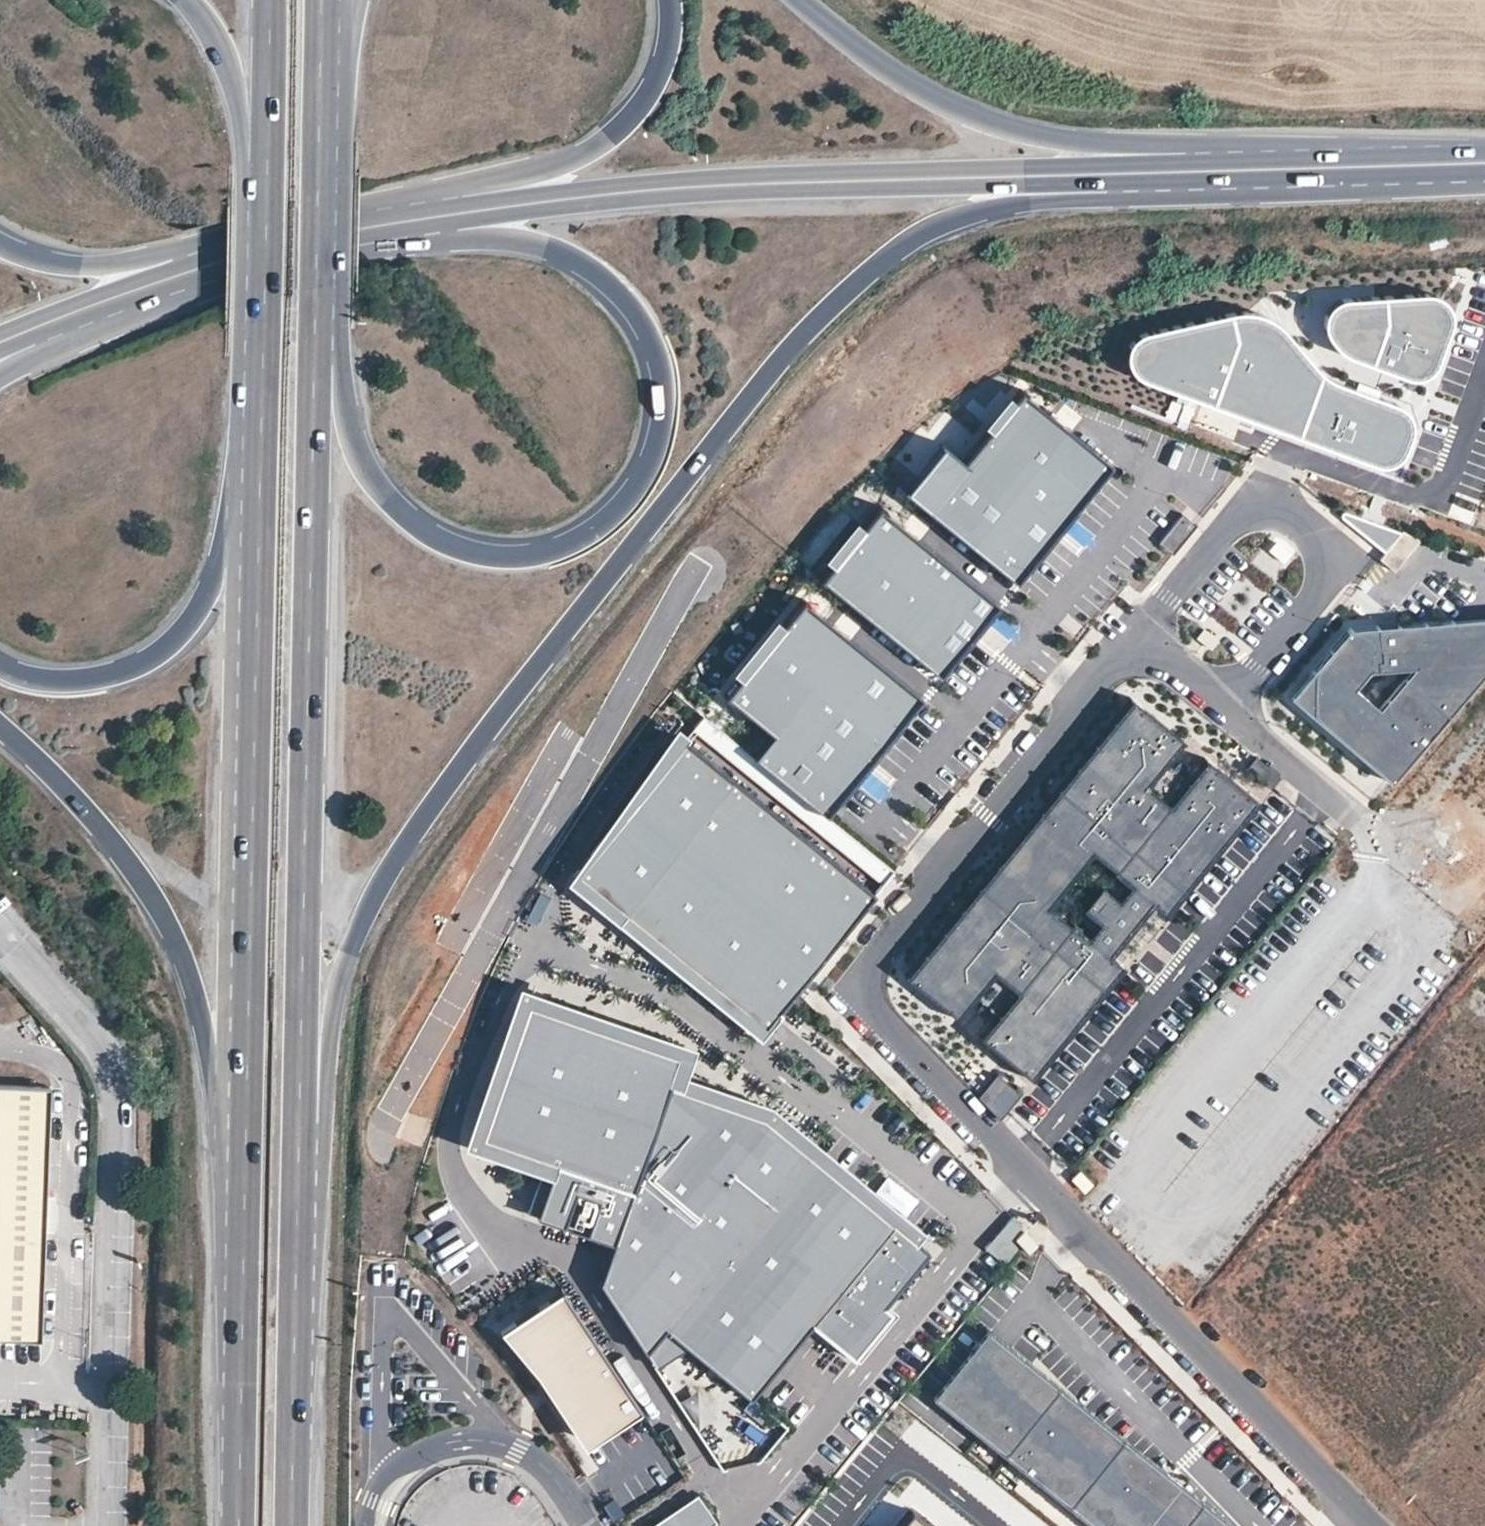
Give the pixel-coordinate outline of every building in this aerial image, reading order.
[(1356,359),(1412,381),(1421,380),(1430,377),(1438,367),(1449,340),(1454,321),(1449,305),(1439,299),(1430,297),(1352,301),(1335,309),(1330,315),(1326,323),(1326,329),(1333,342),(1341,350),(1356,359)] [(1148,385),(1384,468),(1395,469),(1404,465),(1410,456),(1418,436),(1415,424),(1409,416),(1401,409),(1349,389),(1322,373),(1303,356),(1284,333),(1275,326),(1263,321),(1242,321),(1221,325),(1191,331),(1142,345),(1135,349),(1133,357),(1132,366),(1137,376),(1148,385)] [(902,491),(1023,585),(1118,466),(1025,388),(967,461),(943,441),(902,491)] [(881,503),(821,576),(940,674),(1001,602),(881,503)] [(1177,555),(1194,524),(1180,517),(1163,547),(1177,555)] [(1398,575),(1423,544),(1406,531),(1382,562),(1398,575)] [(968,554),(960,565),(984,584),(993,573),(968,554)] [(806,598),(729,692),(774,729),(754,754),(826,812),(923,693),(806,598)] [(859,640),(869,628),(847,611),(837,622),(859,640)] [(1395,782),(1484,678),(1484,621),(1353,632),(1294,695),(1395,782)] [(1180,737),(1132,697),(909,969),(957,1009),(993,965),(1018,986),(981,1030),(1033,1072),(1124,961),(1107,947),(1149,896),(1163,908),(1254,798),(1204,757),(1169,800),(1144,780),(1180,737)] [(760,1032),(875,891),(678,729),(562,870),(760,1032)] [(673,1047),(514,992),(465,1134),(544,1161),(525,1216),(605,1244),(591,1283),(649,1371),(682,1349),(748,1402),(823,1311),(845,1329),(914,1245),(891,1226),(895,1220),(761,1110),(662,1076),(673,1047)] [(40,1336),(48,1080),(0,1078),(0,1335),(40,1336)] [(1096,1187),(1082,1172),(1073,1181),(1087,1195),(1096,1187)] [(1022,1222),(1011,1212),(985,1242),(1005,1259),(1017,1246),(1008,1238),(1022,1222)] [(1038,1243),(1024,1227),(1015,1235),(1030,1251),(1038,1243)] [(637,1397),(563,1285),(511,1319),(586,1431),(637,1397)] [(985,1333),(933,1402),(1097,1525),(1240,1525),(985,1333)] [(819,1335),(801,1350),(828,1379),(845,1364),(819,1335)] [(643,1525),(700,1525),(711,1518),(693,1492),(643,1525)] [(910,1512),(898,1525),(927,1525),(910,1512)]
